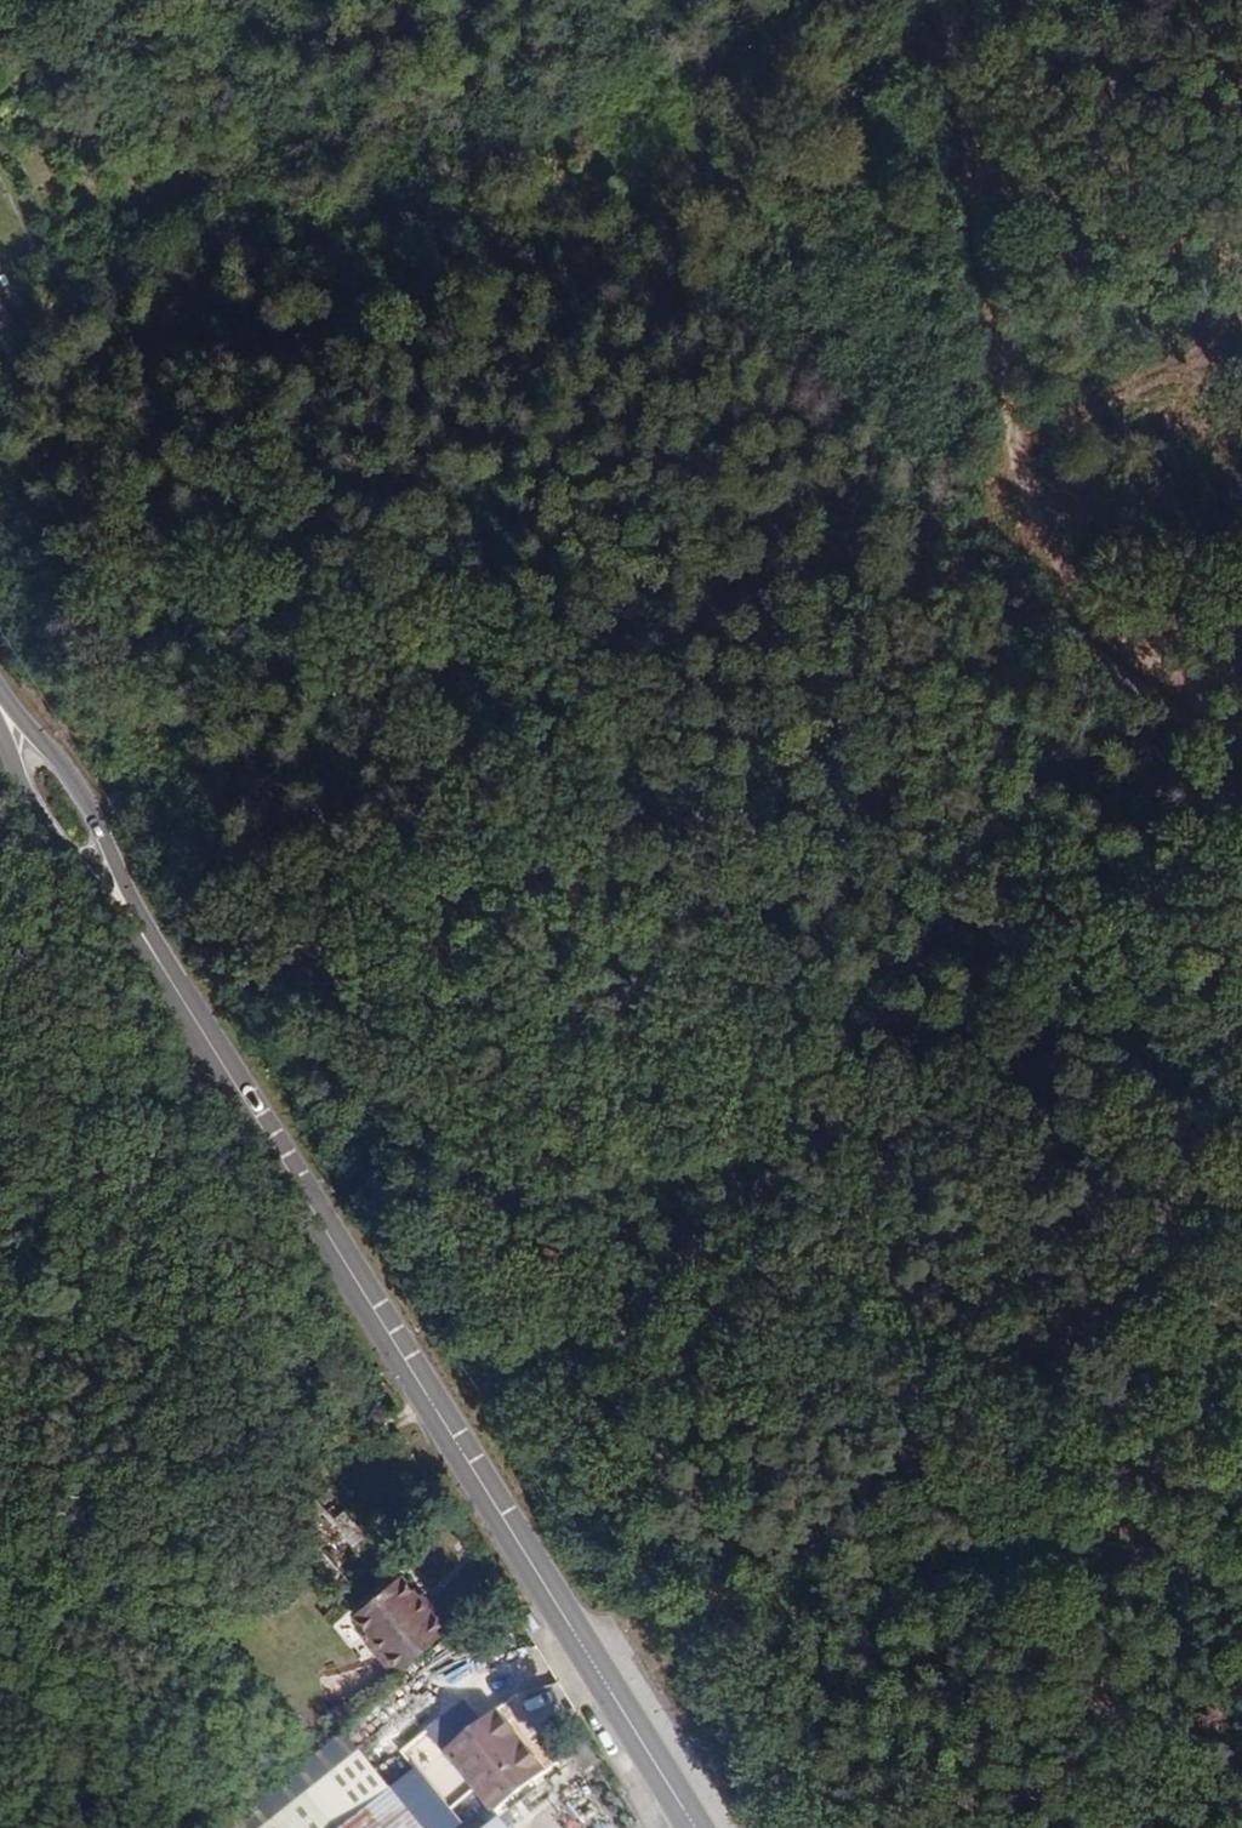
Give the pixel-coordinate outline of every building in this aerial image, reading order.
[(307,1531),(348,1579),(369,1560),(329,1512),(307,1531)] [(379,1629),(406,1663),(463,1618),(452,1601),(446,1603),(417,1564),(367,1604),(383,1625),(379,1629)] [(678,1674),(691,1666),(675,1648),(665,1655),(678,1674)] [(499,1806),(548,1770),(499,1709),(447,1745),(443,1742),(390,1783),(335,1827),(515,1827),(499,1806)] [(390,1783),(359,1747),(258,1827),(335,1827),(390,1783)]
